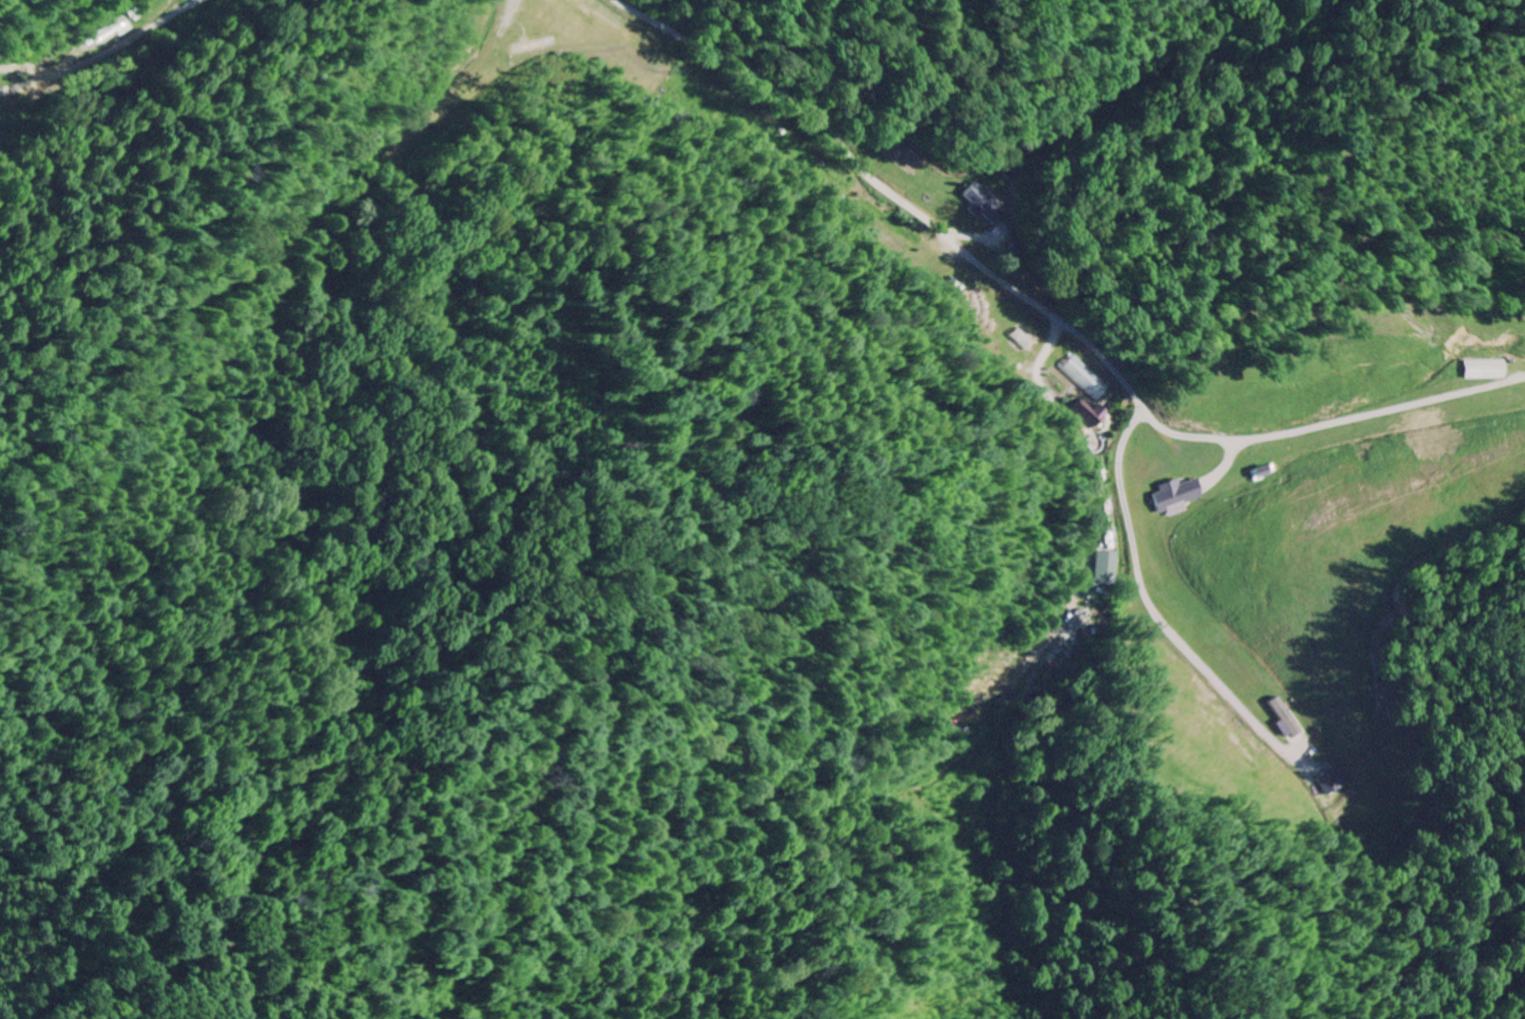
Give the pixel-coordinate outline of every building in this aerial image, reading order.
[(983,215),(997,227),(1010,213),(977,183),(965,196),(975,206),(971,210),(980,219),(983,215)] [(1065,371),(1098,402),(1112,389),(1078,357),(1065,371)] [(1467,381),(1509,380),(1508,361),(1467,362),(1467,381)] [(1111,416),(1102,406),(1095,411),(1087,400),(1074,410),(1091,431),(1111,416)] [(1208,500),(1202,480),(1182,486),(1180,481),(1159,487),(1161,493),(1154,496),(1160,516),(1169,513),(1170,518),(1191,512),(1189,505),(1208,500)] [(1095,587),(1115,587),(1116,552),(1096,552),(1095,587)] [(1334,796),(1353,785),(1342,768),(1324,778),(1334,796)]
